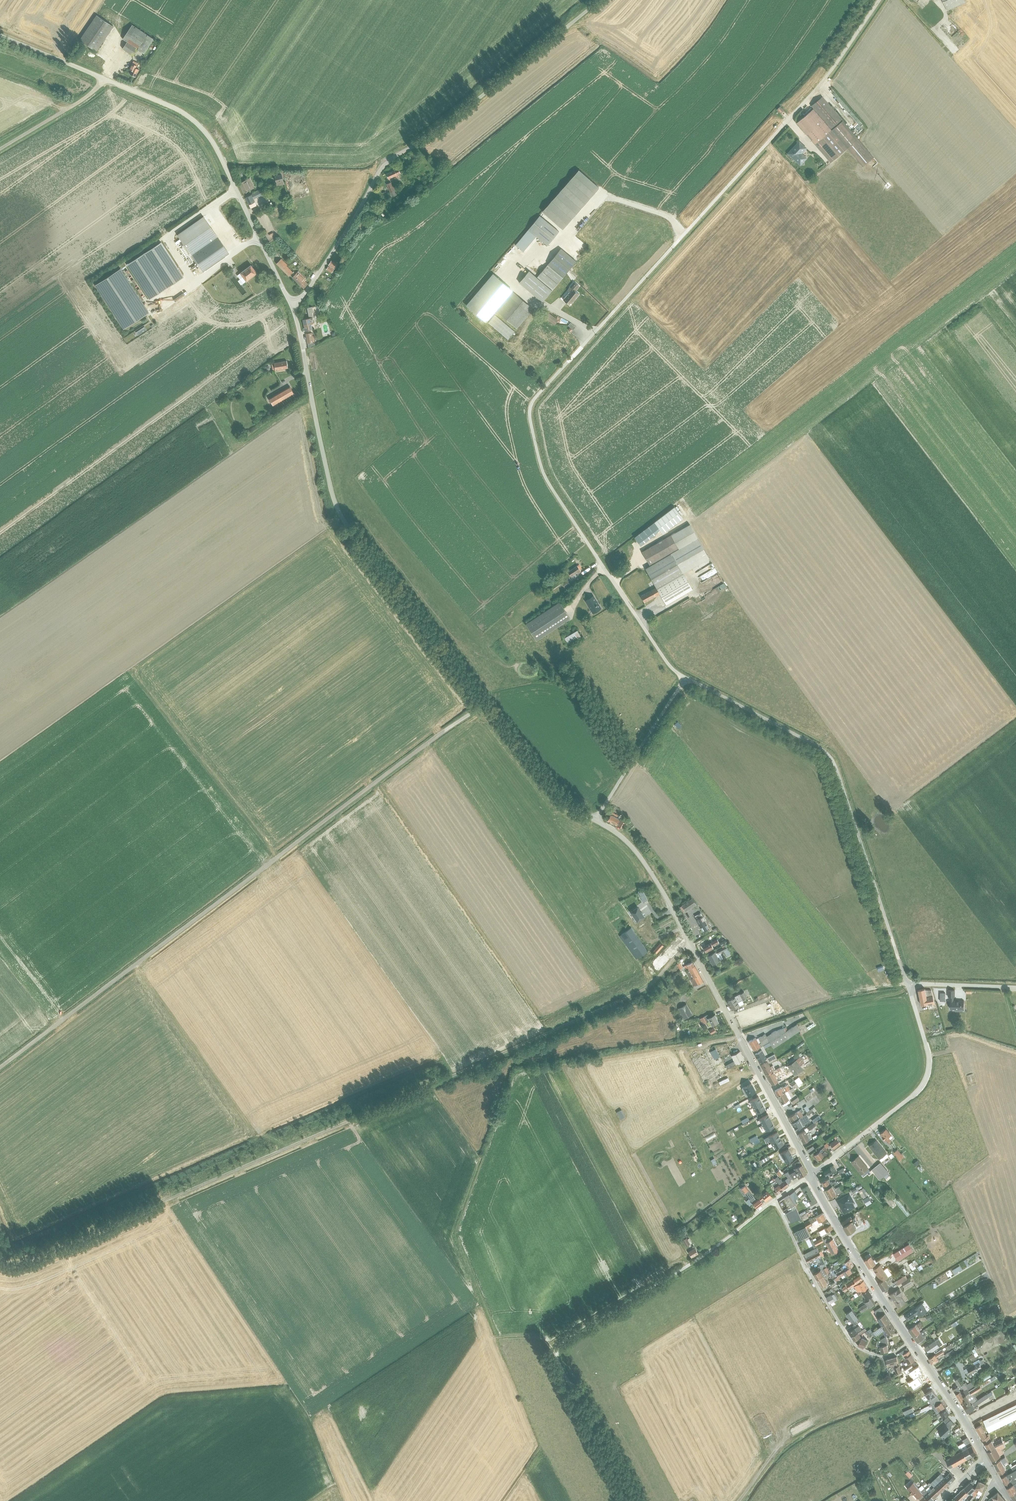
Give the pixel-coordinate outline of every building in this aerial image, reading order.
[(947,11),(966,2),(965,0),(942,0),(947,11)] [(929,2),(920,11),(931,22),(937,16),(936,15),(940,12),(934,6),(935,5),(933,3),(932,4),(929,2)] [(96,52),(113,27),(96,15),(80,40),(96,52)] [(144,53),(154,39),(132,24),(123,39),(127,42),(123,48),(133,56),(138,49),(144,53)] [(130,70),(132,71),(131,74),(136,77),(139,69),(136,68),(138,63),(133,61),(130,70)] [(875,157),(825,97),(814,106),(865,166),(875,157)] [(815,109),(797,124),(830,164),(848,149),(815,109)] [(789,152),(801,167),(810,160),(804,153),(809,149),(802,141),(789,152)] [(398,175),(401,174),(399,169),(386,174),(388,179),(389,178),(390,181),(399,177),(398,175)] [(250,185),(252,184),(251,182),(249,183),(247,180),(239,184),(244,193),(252,189),(250,185)] [(398,189),(394,181),(391,182),(387,184),(392,196),(396,195),(394,191),(398,189)] [(256,206),(254,202),(255,202),(251,195),(245,197),(249,205),(251,209),(256,206)] [(529,230),(549,246),(560,232),(541,216),(529,230)] [(178,234),(204,271),(229,253),(203,217),(178,234)] [(161,243),(145,254),(128,265),(150,298),(167,287),(183,276),(161,243)] [(538,277),(554,290),(578,262),(563,249),(538,277)] [(289,276),(291,274),(293,272),(292,271),(286,266),(287,265),(281,259),(276,263),(289,276)] [(328,267),(326,269),(332,273),(334,270),(333,270),(334,269),(335,269),(337,264),(331,260),(328,265),(330,266),(329,267),(328,267)] [(257,273),(251,265),(240,273),(246,281),(257,273)] [(121,268),(95,285),(124,329),(149,312),(121,268)] [(293,276),(292,277),(304,288),(308,284),(305,281),(304,279),(305,278),(298,271),(296,273),(294,272),(293,272),(291,274),(293,276)] [(466,305),(486,322),(512,290),(493,273),(466,305)] [(521,284),(543,303),(552,292),(530,273),(521,284)] [(564,300),(571,306),(581,295),(576,291),(580,287),(576,283),(569,291),(571,293),(564,300)] [(496,310),(517,328),(533,309),(512,291),(496,310)] [(311,323),(313,323),(314,322),(313,318),(312,313),(313,312),(312,307),(307,308),(309,318),(303,320),(305,331),(312,329),(311,323)] [(545,315),(553,322),(557,319),(549,311),(545,315)] [(144,327),(136,332),(138,335),(146,330),(144,327)] [(306,334),(307,344),(314,342),(314,337),(314,335),(312,336),(312,333),(306,334)] [(275,370),(288,368),(287,361),(274,363),(275,370)] [(273,406),(294,394),(290,387),(269,399),(273,406)] [(663,534),(685,518),(677,507),(655,522),(663,534)] [(641,596),(646,603),(661,594),(668,605),(695,590),(685,574),(711,559),(691,524),(642,552),(651,566),(646,569),(656,587),(641,596)] [(640,544),(651,537),(646,531),(636,538),(640,544)] [(699,582),(717,574),(712,564),(695,572),(699,582)] [(570,571),(572,574),(581,568),(579,565),(570,571)] [(585,598),(594,612),(602,607),(592,593),(585,598)] [(526,621),(539,639),(572,617),(560,599),(526,621)] [(566,638),(569,643),(583,634),(579,629),(566,638)] [(620,819),(617,817),(617,815),(612,812),(608,820),(617,825),(617,824),(619,825),(618,826),(622,828),(626,823),(620,819)] [(638,891),(644,903),(648,901),(642,889),(638,891)] [(658,905),(660,910),(667,907),(662,895),(653,898),(656,906),(658,905)] [(693,897),(681,903),(686,911),(698,905),(693,897)] [(637,907),(630,912),(637,921),(643,916),(637,907)] [(703,917),(697,920),(705,932),(710,928),(703,917)] [(647,951),(638,938),(631,928),(619,936),(626,946),(636,959),(647,951)] [(712,946),(719,942),(718,940),(706,946),(704,941),(701,943),(704,947),(703,948),(706,952),(714,948),(712,946)] [(655,955),(664,946),(661,943),(652,953),(655,955)] [(730,954),(727,949),(728,948),(726,946),(708,956),(712,965),(719,961),(719,960),(723,958),(720,952),(723,951),(726,956),(730,954)] [(680,963),(677,964),(680,969),(680,970),(683,969),(685,971),(689,969),(695,966),(693,962),(683,967),(680,963)] [(689,970),(686,972),(694,987),(704,981),(695,966),(689,969),(689,970)] [(925,989),(918,990),(921,1005),(928,1004),(928,1005),(935,1003),(933,996),(927,998),(925,989)] [(955,990),(948,990),(948,996),(951,996),(951,1009),(955,1009),(955,1011),(963,1011),(963,1010),(964,1010),(964,1001),(960,1001),(956,1001),(956,1000),(953,1000),(953,997),(955,997),(955,990)] [(737,1002),(744,999),(747,997),(744,992),(739,994),(727,1001),(732,1010),(739,1006),(737,1002)] [(684,1019),(692,1014),(686,1004),(678,1008),(684,1019)] [(930,1006),(932,1014),(939,1013),(936,1004),(930,1006)] [(718,1022),(714,1015),(710,1017),(708,1014),(703,1017),(706,1022),(709,1021),(711,1026),(713,1025),(714,1025),(716,1024),(715,1024),(718,1022)] [(769,1041),(788,1029),(786,1027),(784,1028),(774,1031),(767,1036),(765,1033),(758,1037),(759,1038),(757,1039),(756,1037),(748,1041),(753,1050),(762,1045),(769,1041)] [(716,1049),(711,1051),(715,1059),(720,1056),(716,1049)] [(759,1062),(766,1058),(762,1050),(755,1053),(759,1062)] [(734,1061),(725,1065),(727,1068),(745,1059),(740,1051),(731,1055),(734,1061)] [(767,1060),(761,1064),(766,1074),(776,1069),(773,1065),(770,1066),(769,1063),(777,1059),(774,1054),(772,1055),(771,1056),(766,1058),(767,1060)] [(797,1074),(803,1069),(801,1066),(805,1063),(800,1057),(787,1066),(795,1076),(797,1074)] [(714,1068),(716,1074),(726,1070),(724,1064),(714,1068)] [(776,1069),(766,1074),(772,1085),(778,1081),(776,1076),(780,1074),(780,1073),(786,1070),(787,1069),(785,1065),(783,1066),(777,1069),(776,1069)] [(794,1086),(802,1082),(799,1077),(790,1083),(793,1087),(794,1086)] [(751,1083),(742,1088),(746,1096),(756,1091),(751,1083)] [(790,1089),(788,1085),(783,1087),(783,1086),(774,1090),(777,1096),(788,1090),(790,1089)] [(788,1090),(777,1096),(783,1106),(790,1102),(789,1099),(792,1098),(788,1090)] [(753,1107),(762,1102),(759,1096),(750,1101),(753,1107)] [(807,1103),(805,1098),(797,1102),(799,1107),(807,1103)] [(762,1102),(753,1107),(756,1113),(765,1109),(762,1102)] [(807,1106),(803,1107),(807,1112),(812,1108),(809,1104),(807,1106)] [(621,1109),(616,1112),(621,1119),(626,1116),(621,1109)] [(791,1122),(803,1115),(802,1114),(804,1113),(802,1109),(788,1116),(791,1122)] [(803,1115),(791,1122),(795,1129),(799,1128),(802,1126),(810,1121),(806,1113),(803,1115)] [(768,1114),(759,1118),(762,1125),(771,1120),(768,1114)] [(771,1120),(762,1125),(765,1131),(774,1126),(771,1120)] [(805,1130),(798,1134),(803,1143),(812,1138),(807,1128),(804,1129),(805,1130)] [(886,1128),(881,1133),(883,1136),(882,1136),(885,1140),(886,1140),(889,1144),(891,1142),(890,1141),(891,1140),(890,1139),(889,1137),(891,1135),(886,1128)] [(777,1132),(764,1139),(766,1142),(770,1141),(771,1143),(780,1138),(779,1135),(777,1132)] [(836,1139),(830,1143),(834,1149),(841,1143),(835,1136),(834,1137),(836,1139)] [(780,1138),(771,1143),(772,1145),(773,1145),(775,1149),(784,1144),(782,1141),(780,1138)] [(876,1140),(869,1146),(882,1161),(889,1155),(876,1140)] [(825,1146),(814,1155),(818,1160),(820,1159),(821,1158),(828,1152),(826,1150),(827,1148),(826,1147),(825,1146)] [(788,1148),(780,1153),(785,1162),(793,1158),(788,1148)] [(898,1149),(894,1152),(900,1160),(902,1159),(901,1159),(904,1156),(902,1153),(901,1153),(898,1149)] [(859,1156),(851,1162),(864,1177),(870,1171),(868,1169),(869,1168),(859,1156)] [(789,1170),(785,1173),(790,1180),(797,1176),(798,1178),(807,1173),(800,1160),(795,1162),(797,1166),(793,1168),(794,1170),(790,1172),(789,1170)] [(881,1162),(875,1166),(883,1176),(884,1176),(886,1178),(890,1176),(888,1173),(889,1172),(881,1162)] [(822,1183),(829,1179),(831,1178),(829,1174),(833,1172),(837,1170),(834,1165),(830,1167),(824,1171),(826,1174),(819,1178),(822,1183)] [(875,1166),(872,1169),(880,1179),(883,1176),(875,1166)] [(774,1178),(783,1189),(789,1185),(788,1183),(785,1180),(783,1181),(781,1178),(780,1179),(777,1176),(774,1178)] [(783,1189),(774,1178),(771,1180),(773,1182),(771,1183),(777,1190),(774,1192),(776,1194),(783,1189)] [(829,1179),(822,1183),(823,1184),(826,1189),(835,1184),(837,1183),(836,1180),(833,1182),(832,1181),(831,1182),(829,1179)] [(835,1184),(826,1189),(830,1198),(841,1191),(839,1186),(836,1187),(835,1185),(838,1184),(837,1183),(835,1184)] [(852,1190),(851,1190),(853,1193),(863,1187),(861,1184),(858,1186),(857,1186),(852,1189),(852,1190)] [(745,1185),(741,1189),(744,1193),(753,1204),(753,1205),(754,1205),(757,1208),(763,1203),(761,1200),(763,1198),(766,1201),(772,1196),(767,1190),(761,1195),(762,1196),(759,1198),(759,1197),(756,1199),(745,1185)] [(809,1185),(802,1189),(812,1205),(818,1202),(815,1198),(809,1185)] [(863,1187),(859,1190),(863,1198),(869,1194),(864,1187),(863,1187)] [(789,1195),(795,1203),(797,1202),(796,1199),(799,1197),(795,1190),(789,1195)] [(850,1193),(837,1200),(844,1213),(856,1207),(853,1202),(855,1201),(850,1193)] [(888,1194),(883,1198),(885,1200),(886,1199),(890,1205),(891,1204),(893,1207),(896,1205),(894,1202),(888,1194)] [(795,1203),(789,1195),(784,1198),(792,1210),(796,1208),(797,1207),(795,1203)] [(868,1197),(863,1200),(867,1205),(872,1202),(868,1197)] [(897,1197),(894,1200),(907,1216),(910,1213),(897,1197)] [(796,1208),(792,1210),(787,1213),(791,1223),(798,1219),(798,1220),(801,1218),(796,1208)] [(800,1213),(803,1218),(804,1218),(804,1220),(809,1217),(805,1210),(802,1212),(800,1213)] [(806,1226),(807,1228),(809,1227),(810,1228),(812,1227),(811,1226),(813,1225),(811,1223),(814,1222),(816,1224),(820,1222),(819,1221),(826,1217),(823,1212),(805,1222),(806,1226)] [(847,1218),(841,1222),(848,1233),(857,1228),(853,1222),(855,1221),(857,1224),(859,1223),(855,1217),(852,1218),(851,1216),(847,1218)] [(824,1226),(819,1229),(820,1230),(830,1224),(828,1221),(823,1224),(824,1226)] [(820,1230),(817,1232),(819,1235),(821,1234),(822,1235),(827,1233),(827,1232),(833,1228),(831,1224),(830,1224),(820,1230)] [(807,1228),(806,1226),(804,1228),(804,1226),(799,1228),(800,1230),(795,1232),(799,1240),(802,1238),(802,1240),(805,1239),(805,1237),(811,1235),(807,1228)] [(813,1238),(810,1239),(812,1243),(814,1248),(817,1247),(816,1245),(824,1241),(822,1237),(817,1240),(816,1237),(816,1238),(813,1239),(813,1238)] [(829,1237),(824,1240),(828,1248),(830,1252),(832,1255),(839,1251),(833,1239),(831,1240),(829,1237)] [(687,1238),(682,1240),(686,1246),(692,1243),(689,1238),(688,1239),(687,1238)] [(881,1239),(877,1242),(882,1249),(886,1246),(881,1239)] [(694,1248),(688,1251),(692,1257),(698,1253),(693,1245),(692,1246),(694,1248)] [(907,1245),(892,1254),(895,1258),(901,1254),(904,1252),(904,1251),(909,1248),(907,1245)] [(814,1248),(804,1253),(806,1257),(819,1250),(817,1247),(814,1248)] [(867,1258),(865,1260),(869,1267),(891,1254),(890,1254),(893,1252),(891,1249),(888,1251),(888,1250),(874,1259),(871,1255),(867,1258)] [(822,1257),(819,1251),(806,1258),(808,1262),(815,1259),(819,1257),(821,1262),(818,1263),(820,1266),(825,1263),(822,1257)] [(884,1268),(896,1262),(893,1256),(881,1261),(884,1268)] [(829,1269),(830,1272),(834,1278),(839,1275),(850,1268),(854,1265),(850,1259),(842,1264),(843,1266),(841,1267),(842,1269),(835,1273),(832,1268),(829,1269)] [(881,1264),(874,1269),(882,1281),(889,1276),(892,1274),(887,1268),(884,1269),(881,1264)] [(960,1265),(952,1270),(954,1274),(962,1269),(960,1265)] [(830,1272),(829,1269),(827,1266),(821,1269),(814,1273),(817,1279),(824,1275),(830,1272)] [(906,1275),(896,1281),(898,1284),(902,1282),(908,1278),(907,1277),(910,1275),(905,1266),(902,1268),(906,1275)] [(839,1275),(834,1278),(834,1279),(834,1280),(836,1282),(839,1281),(838,1280),(840,1279),(839,1277),(841,1276),(843,1279),(846,1277),(846,1276),(852,1272),(850,1268),(839,1275)] [(852,1281),(847,1285),(849,1288),(863,1279),(860,1274),(853,1278),(855,1280),(853,1282),(852,1281)] [(824,1275),(817,1279),(821,1286),(829,1282),(824,1275)] [(879,1282),(879,1283),(883,1290),(893,1283),(889,1276),(882,1281),(879,1282)] [(908,1278),(902,1282),(905,1287),(913,1282),(910,1278),(908,1278)] [(864,1280),(854,1286),(858,1292),(861,1290),(862,1292),(861,1293),(861,1294),(869,1289),(864,1280)] [(869,1289),(861,1294),(863,1297),(864,1296),(867,1299),(873,1295),(869,1289)] [(900,1289),(890,1295),(898,1307),(906,1302),(901,1295),(903,1294),(900,1289)] [(831,1294),(827,1297),(830,1303),(831,1303),(832,1305),(836,1303),(834,1301),(838,1298),(835,1293),(834,1294),(831,1295),(831,1294)] [(865,1304),(859,1308),(862,1312),(875,1303),(872,1297),(864,1303),(865,1304)] [(922,1303),(905,1315),(908,1319),(917,1313),(919,1316),(923,1313),(923,1314),(927,1311),(922,1303)] [(881,1307),(874,1311),(879,1317),(877,1318),(882,1325),(890,1320),(881,1307)] [(852,1309),(846,1313),(852,1322),(858,1318),(852,1309)] [(882,1325),(871,1333),(875,1336),(877,1335),(884,1330),(887,1335),(896,1330),(890,1321),(890,1320),(882,1325)] [(913,1326),(909,1329),(911,1333),(914,1336),(921,1332),(919,1329),(923,1326),(920,1321),(915,1325),(915,1324),(912,1326),(913,1326)] [(852,1327),(847,1329),(849,1332),(852,1336),(862,1330),(859,1325),(853,1329),(852,1327)] [(862,1330),(852,1336),(855,1340),(861,1336),(860,1334),(867,1330),(865,1327),(862,1330)] [(921,1332),(914,1336),(918,1342),(919,1344),(923,1341),(926,1340),(926,1339),(924,1336),(927,1334),(924,1331),(924,1330),(921,1332)] [(876,1341),(876,1344),(880,1343),(881,1346),(880,1346),(881,1352),(889,1350),(887,1344),(888,1344),(886,1336),(880,1339),(880,1340),(876,1341)] [(862,1337),(858,1345),(864,1347),(867,1339),(862,1337)] [(939,1338),(925,1347),(929,1353),(927,1355),(929,1358),(936,1353),(934,1350),(943,1344),(939,1338)] [(973,1354),(968,1356),(969,1359),(971,1358),(972,1360),(976,1358),(975,1357),(978,1355),(975,1348),(971,1351),(973,1354)] [(936,1353),(929,1358),(932,1363),(939,1359),(937,1357),(944,1352),(943,1349),(936,1353)] [(909,1350),(903,1354),(909,1363),(910,1363),(915,1359),(910,1352),(909,1350)] [(897,1356),(886,1359),(886,1360),(888,1365),(891,1365),(891,1367),(898,1365),(897,1363),(898,1363),(897,1356)] [(911,1371),(904,1376),(906,1381),(911,1378),(910,1375),(915,1372),(916,1373),(921,1369),(915,1359),(910,1363),(910,1364),(909,1365),(911,1370),(911,1371)] [(974,1364),(964,1369),(968,1375),(977,1370),(978,1370),(982,1368),(980,1365),(985,1363),(983,1359),(980,1360),(979,1359),(973,1362),(974,1364)] [(896,1374),(893,1376),(894,1377),(902,1374),(899,1366),(894,1368),(896,1374)] [(958,1386),(953,1389),(958,1397),(961,1402),(966,1398),(963,1394),(969,1390),(965,1383),(960,1376),(958,1372),(955,1374),(958,1378),(955,1379),(960,1386),(961,1385),(964,1390),(961,1392),(958,1386)] [(966,1382),(965,1383),(969,1390),(975,1387),(972,1381),(967,1384),(966,1382)] [(969,1390),(963,1394),(966,1398),(971,1395),(970,1394),(977,1389),(975,1386),(975,1387),(969,1390)] [(932,1389),(926,1393),(934,1403),(934,1404),(940,1400),(932,1389)] [(976,1400),(965,1408),(968,1412),(975,1407),(974,1406),(988,1397),(988,1396),(993,1393),(991,1391),(987,1394),(986,1394),(976,1400)] [(966,1398),(961,1402),(965,1408),(976,1400),(976,1399),(975,1400),(972,1396),(971,1396),(971,1395),(966,1398)] [(936,1406),(933,1408),(936,1412),(937,1414),(946,1408),(941,1400),(940,1400),(934,1404),(936,1406)] [(983,1419),(985,1422),(988,1430),(989,1431),(1003,1425),(1015,1418),(1015,1404),(997,1413),(983,1419)] [(937,1414),(936,1415),(938,1417),(941,1414),(943,1417),(949,1412),(946,1408),(937,1414)] [(945,1423),(938,1430),(941,1434),(940,1435),(943,1439),(944,1438),(945,1438),(952,1432),(951,1431),(952,1430),(950,1428),(952,1427),(951,1426),(954,1423),(951,1419),(946,1423),(945,1423)] [(982,1424),(976,1428),(980,1435),(985,1443),(992,1439),(989,1435),(987,1436),(985,1432),(985,1431),(985,1430),(987,1429),(986,1428),(985,1429),(982,1424)] [(967,1436),(962,1439),(966,1443),(973,1455),(977,1452),(976,1451),(967,1436)] [(992,1439),(985,1443),(986,1445),(989,1450),(996,1446),(999,1445),(1003,1443),(1006,1441),(1005,1439),(1003,1440),(1002,1438),(995,1441),(993,1439),(992,1439)] [(962,1439),(960,1442),(961,1443),(960,1444),(961,1445),(962,1444),(965,1448),(963,1449),(963,1450),(968,1458),(973,1455),(966,1443),(962,1439)] [(999,1445),(996,1446),(998,1450),(1000,1454),(1004,1452),(1001,1448),(1005,1446),(1003,1443),(999,1445)] [(989,1450),(987,1451),(992,1460),(1001,1455),(1000,1454),(998,1450),(996,1446),(989,1450)] [(959,1452),(946,1460),(950,1468),(951,1467),(964,1460),(968,1458),(963,1450),(959,1452)] [(1005,1456),(994,1463),(1000,1474),(1006,1471),(1003,1467),(1005,1466),(1003,1463),(1007,1461),(1005,1456)] [(1002,1477),(1003,1477),(1005,1480),(1006,1481),(1007,1484),(1009,1486),(1015,1482),(1015,1464),(1011,1467),(1012,1469),(1013,1471),(1002,1477)] [(950,1472),(944,1478),(950,1483),(953,1479),(956,1478),(955,1477),(950,1472)] [(941,1481),(934,1487),(939,1493),(940,1493),(950,1483),(944,1478),(942,1476),(941,1474),(937,1477),(941,1481)] [(966,1500),(971,1500),(975,1497),(976,1495),(977,1493),(979,1489),(983,1491),(983,1490),(986,1484),(986,1483),(979,1479),(975,1487),(970,1493),(971,1495),(968,1499),(966,1500)] [(907,1488),(912,1494),(913,1493),(917,1498),(918,1497),(921,1500),(930,1500),(919,1488),(913,1482),(907,1488)] [(966,1486),(964,1487),(970,1493),(975,1487),(974,1485),(970,1482),(968,1484),(966,1486)] [(1007,1487),(1009,1491),(1011,1494),(1015,1491),(1015,1482),(1009,1486),(1007,1487)] [(929,1486),(926,1489),(934,1498),(939,1493),(934,1487),(931,1484),(929,1486)] [(919,1488),(930,1500),(934,1498),(926,1489),(922,1485),(919,1488)] [(952,1499),(955,1500),(963,1500),(965,1499),(969,1494),(964,1488),(952,1499)] [(859,1489),(849,1495),(851,1498),(861,1492),(859,1489)] [(989,1499),(991,1500),(1006,1500),(1005,1499),(1002,1495),(998,1491),(990,1498),(990,1499),(989,1499)]
